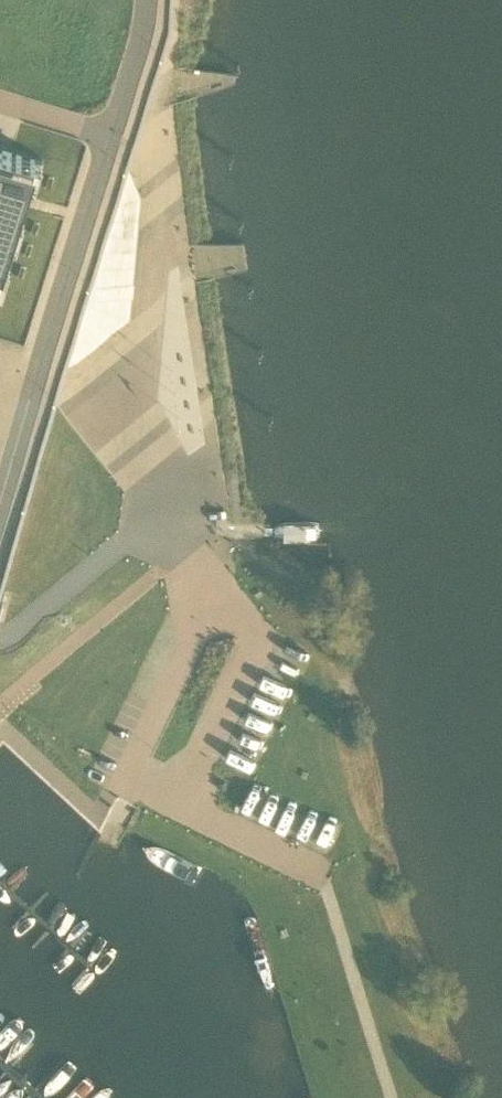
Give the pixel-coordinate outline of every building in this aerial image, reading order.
[(4,289),(44,159),(0,145),(0,288),(4,289)] [(196,271),(246,270),(245,241),(195,243),(196,271)] [(231,746),(226,760),(238,765),(244,750),(231,746)]
